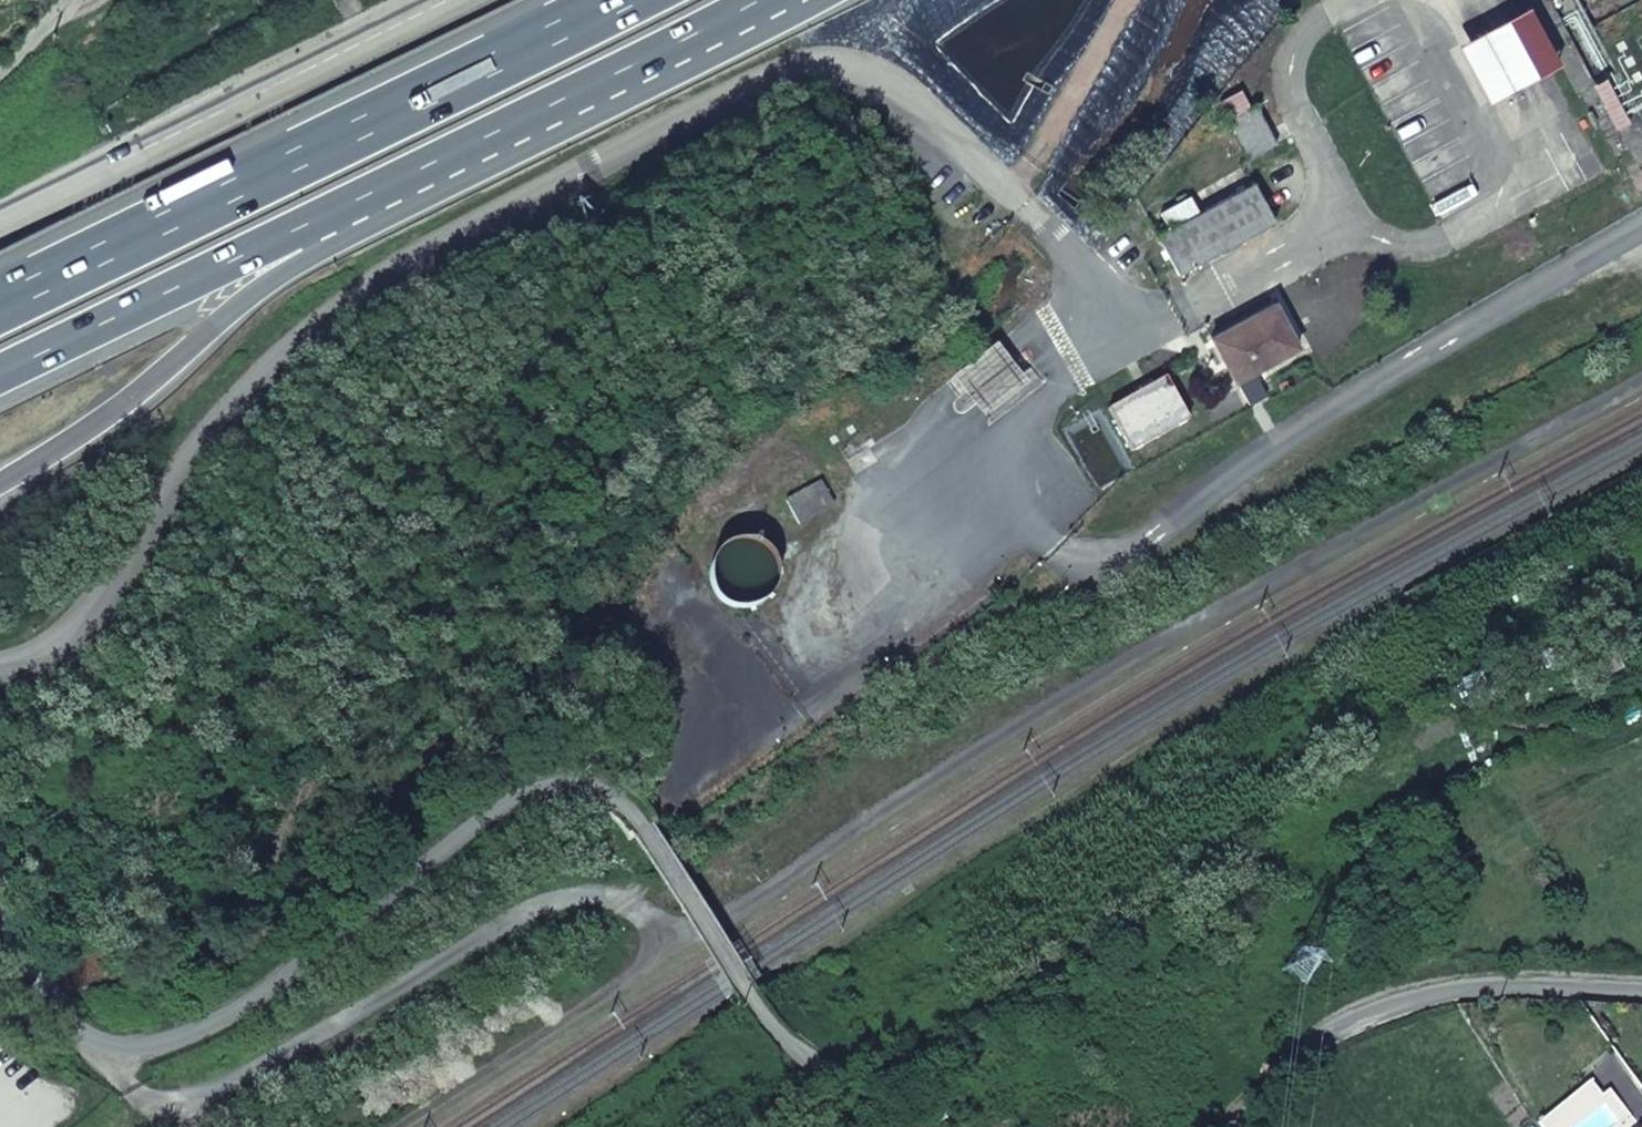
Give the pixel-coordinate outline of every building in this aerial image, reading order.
[(1244,157),(1275,142),(1256,103),(1226,117),(1244,157)] [(1178,276),(1275,221),(1253,181),(1156,236),(1178,276)] [(1275,303),(1213,339),(1238,378),(1297,347),(1275,303)] [(1134,451),(1189,420),(1166,379),(1111,410),(1134,451)] [(822,480),(787,498),(799,523),(835,504),(822,480)] [(730,543),(722,547),(718,550),(713,558),(711,562),(708,572),(709,581),(711,586),(715,594),(718,598),(725,604),(729,606),(738,609),(753,607),(762,603),(769,597),(772,593),(776,584),(777,575),(776,565),(775,561),(770,553),(762,546),(754,542),(749,541),(740,541),(735,541),(730,543)]
